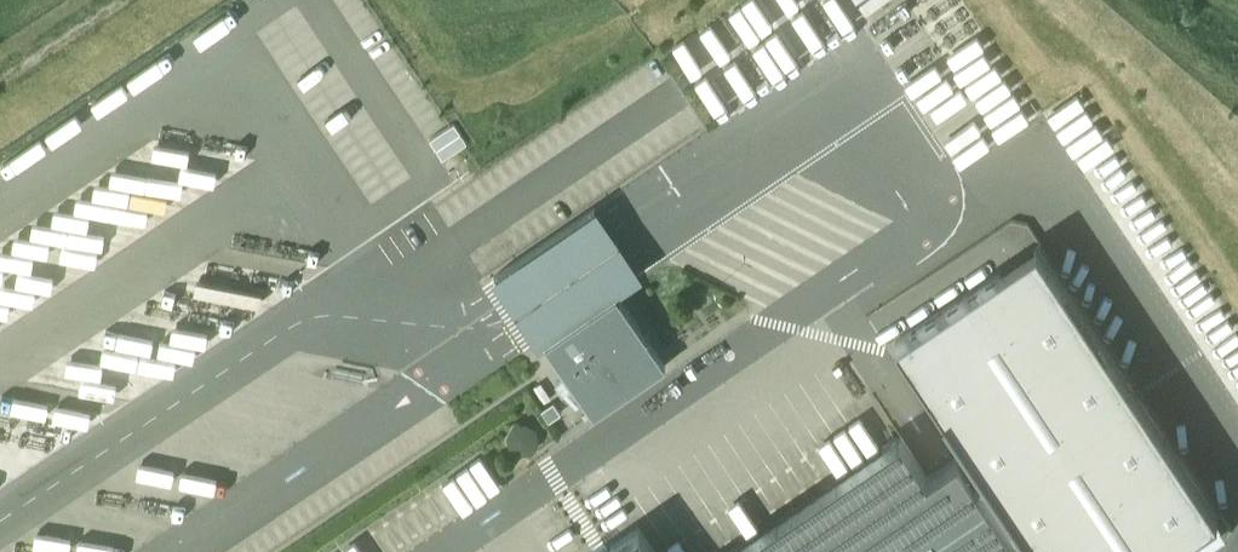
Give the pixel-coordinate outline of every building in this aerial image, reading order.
[(857,16),(881,0),(847,0),(857,16)] [(436,155),(461,138),(449,120),(424,137),(436,155)] [(597,209),(492,279),(506,299),(528,332),(539,349),(644,279),(633,262),(610,229),(597,209)] [(1013,539),(1023,532),(1037,551),(1170,551),(1217,521),(1036,251),(895,344),(984,478),(976,483),(1013,539)] [(620,299),(548,348),(594,416),(666,368),(620,299)] [(553,403),(543,411),(550,421),(561,414),(553,403)] [(1013,539),(976,483),(958,457),(928,477),(901,438),(730,551),(993,551),(1013,539)] [(452,471),(399,496),(406,512),(415,508),(424,528),(436,522),(433,515),(466,500),(452,471)] [(542,539),(549,551),(552,551),(573,540),(565,526),(542,539)] [(639,528),(604,551),(655,551),(639,528)]
